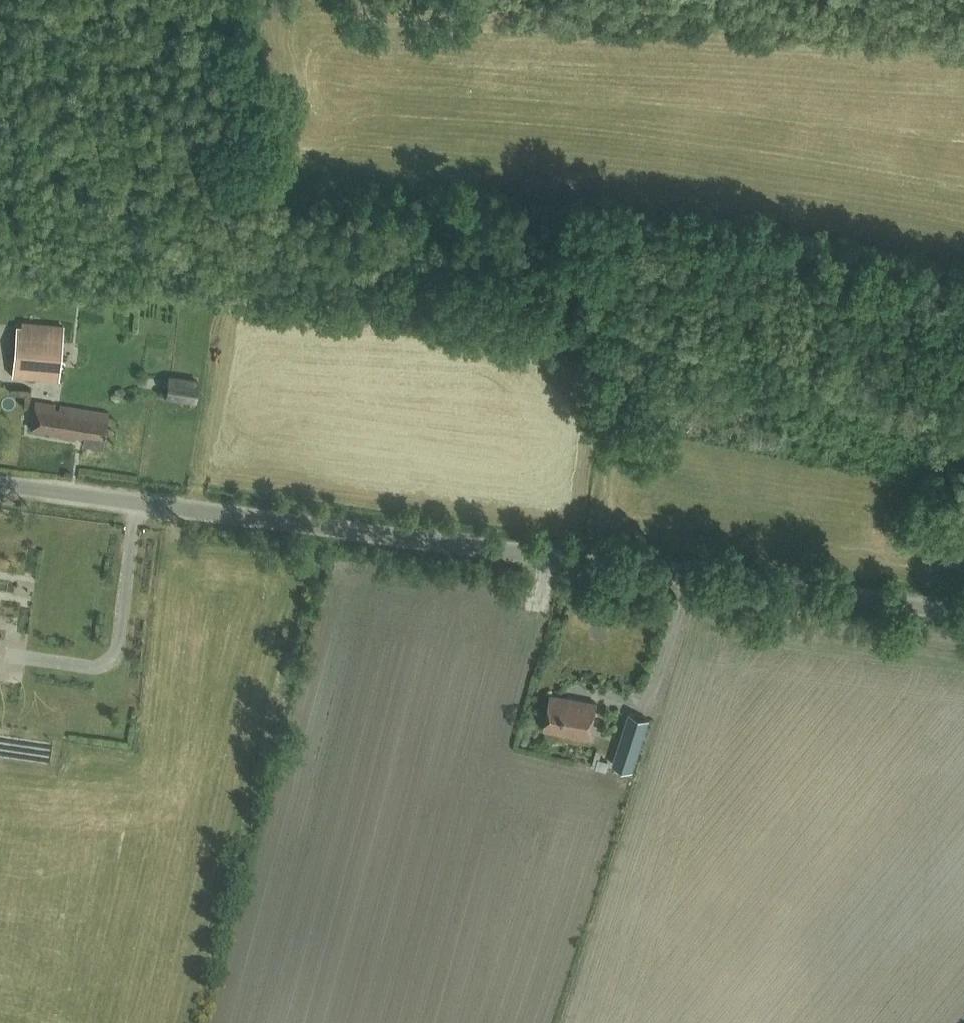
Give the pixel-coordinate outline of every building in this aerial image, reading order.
[(64,330),(16,325),(11,374),(59,379),(64,330)] [(190,398),(192,381),(172,378),(169,395),(190,398)] [(108,412),(60,404),(59,408),(55,408),(56,404),(34,400),(30,428),(50,431),(49,435),(75,439),(76,436),(84,437),(83,443),(103,446),(108,412)] [(597,703),(551,695),(545,730),(590,738),(597,703)] [(649,719),(630,713),(613,765),(632,771),(649,719)]
